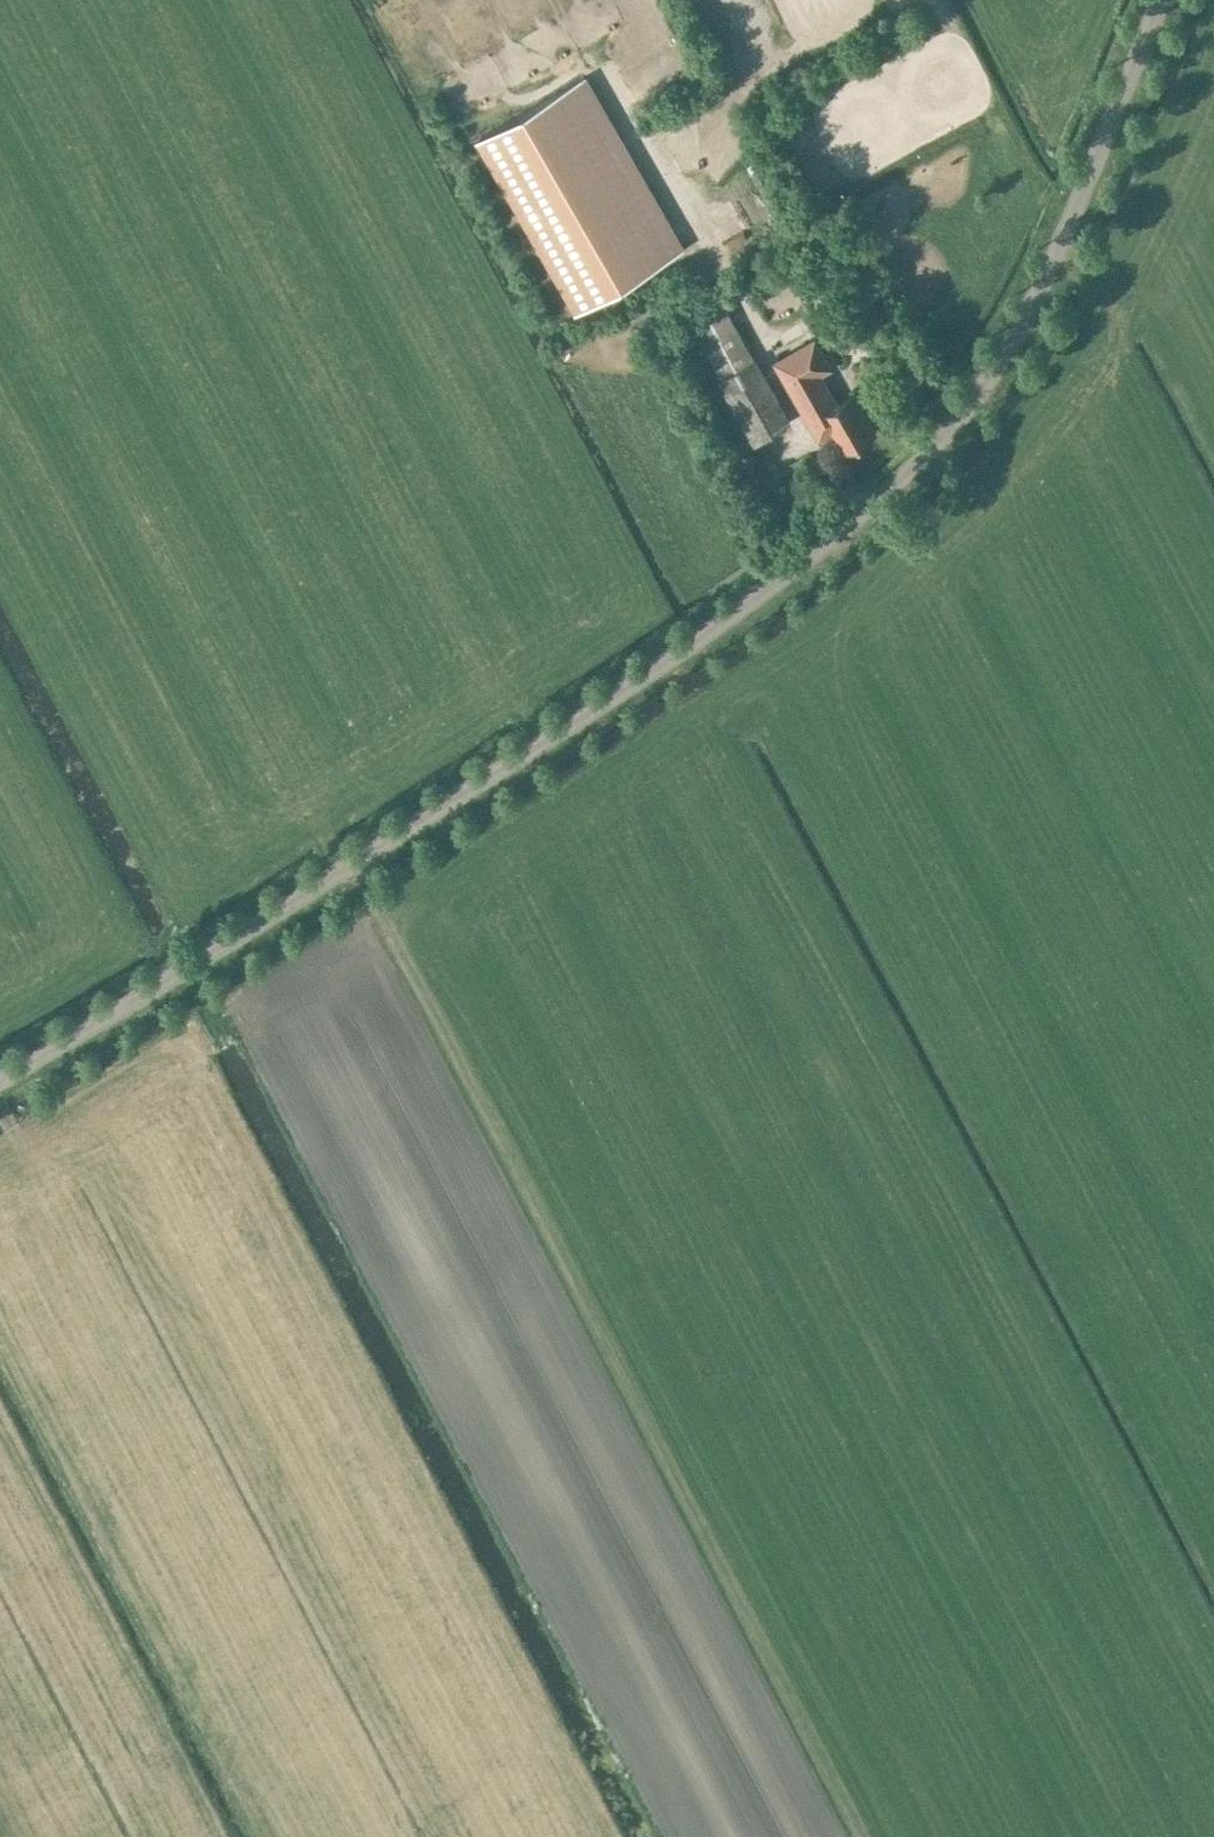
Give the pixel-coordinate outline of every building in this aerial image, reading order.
[(489,139),(584,313),(688,256),(593,82),(489,139)] [(693,325),(758,441),(790,424),(725,307),(693,325)] [(844,451),(877,432),(859,402),(837,415),(818,381),(834,372),(815,338),(774,362),(788,386),(794,382),(806,404),(800,407),(812,427),(817,424),(824,436),(833,431),(844,451)]
